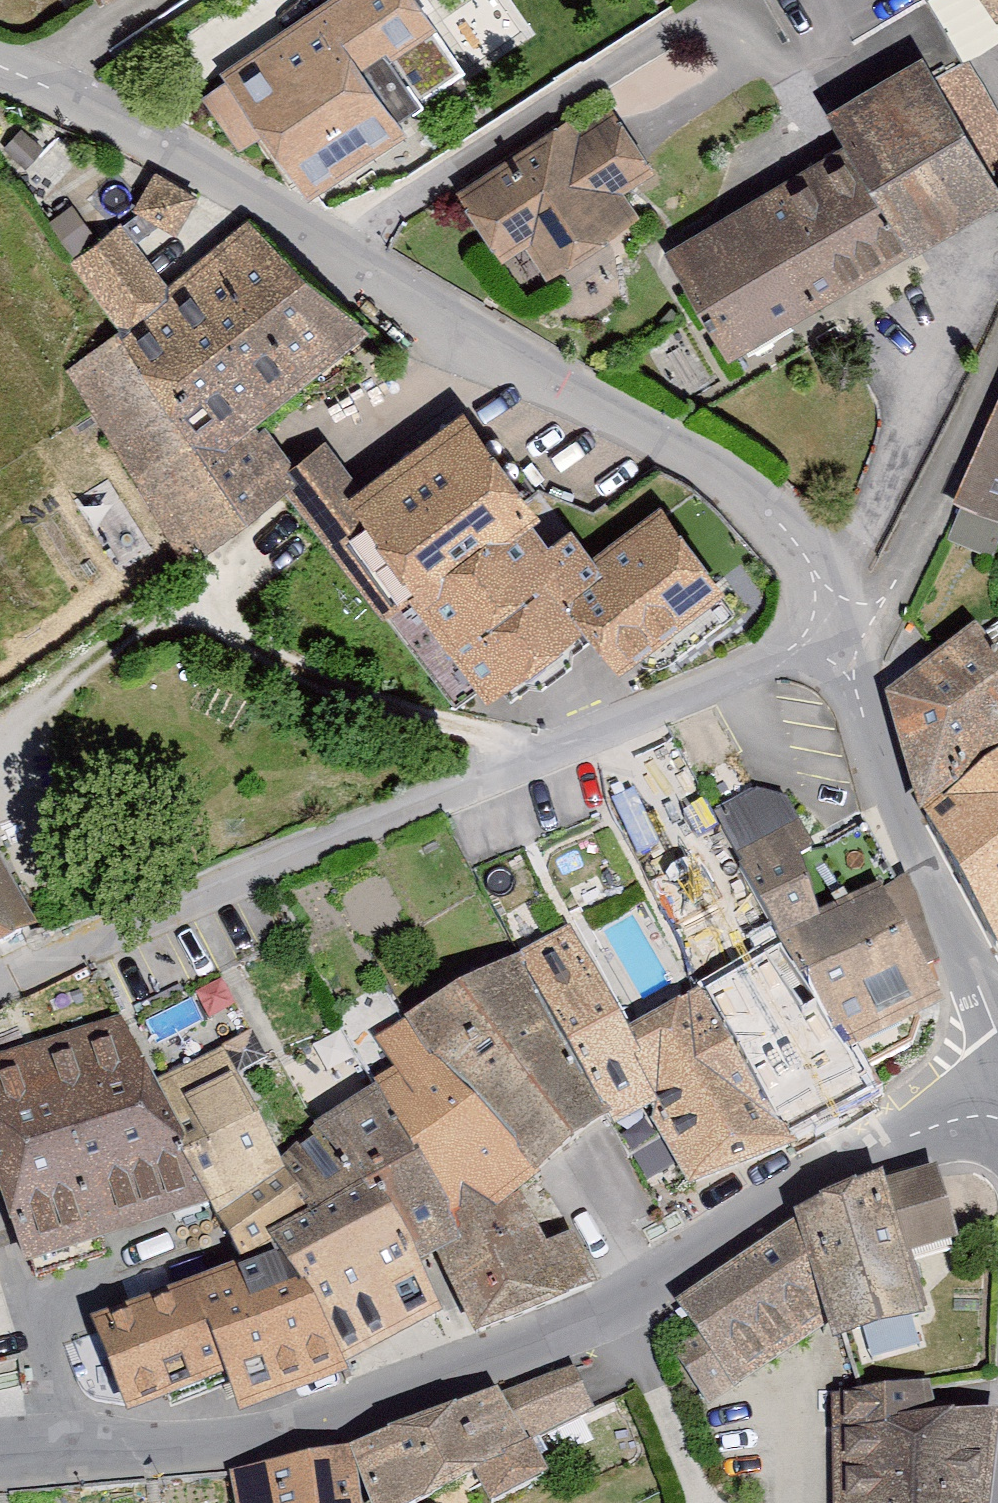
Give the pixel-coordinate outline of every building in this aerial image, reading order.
[(93,11),(112,0),(86,0),(93,11)] [(213,67),(290,185),(387,123),(351,66),(418,23),(403,0),(317,0),(213,67)] [(997,25),(997,0),(979,0),(997,25)] [(366,67),(395,112),(466,67),(437,22),(366,67)] [(677,258),(732,353),(997,200),(997,197),(924,69),(836,120),(857,155),(677,258)] [(558,102),(431,186),(486,270),(515,251),(536,283),(627,224),(604,190),(635,170),(601,119),(579,134),(558,102)] [(135,206),(176,226),(193,190),(153,170),(135,206)] [(352,328),(239,215),(163,279),(110,219),(65,259),(106,320),(58,361),(183,565),(300,476),(249,408),(352,328)] [(479,369),(350,468),(409,544),(412,541),(530,451),(538,445),(479,369)] [(959,502),(997,519),(997,418),(959,502)] [(530,451),(412,541),(505,670),(599,603),(643,663),(739,594),(665,492),(595,542),(530,451)] [(860,694),(908,821),(997,760),(997,663),(975,628),(860,694)] [(908,821),(991,943),(997,938),(997,760),(908,821)] [(888,882),(757,946),(820,1074),(931,1019),(913,982),(933,972),(888,882)] [(26,951),(0,899),(0,965),(26,951)] [(549,940),(404,1020),(499,1192),(648,1110),(606,1037),(549,940)] [(757,946),(606,1037),(648,1110),(686,1177),(843,1088),(820,1074),(757,946)] [(0,1038),(0,1226),(12,1264),(185,1208),(145,1088),(117,1000),(0,1038)] [(381,1080),(264,1160),(286,1215),(296,1225),(360,1193),(400,1274),(424,1260),(465,1332),(587,1276),(572,1231),(539,1250),(499,1192),(404,1020),(364,1042),(381,1080)] [(223,1054),(145,1088),(185,1208),(219,1256),(286,1215),(264,1160),(223,1054)] [(924,1180),(778,1220),(808,1329),(815,1356),(910,1330),(891,1260),(942,1246),(924,1180)] [(360,1193),(296,1225),(250,1248),(314,1376),(424,1321),(400,1274),(360,1193)] [(808,1329),(778,1220),(666,1297),(685,1337),(666,1348),(694,1405),(808,1329)] [(314,1376),(250,1248),(153,1297),(163,1336),(112,1348),(131,1423),(320,1388),(314,1376)] [(337,1453),(354,1502),(415,1502),(593,1417),(571,1366),(337,1453)] [(824,1389),(823,1502),(976,1502),(976,1390),(824,1389)] [(220,1471),(225,1502),(345,1502),(337,1453),(220,1471)]
